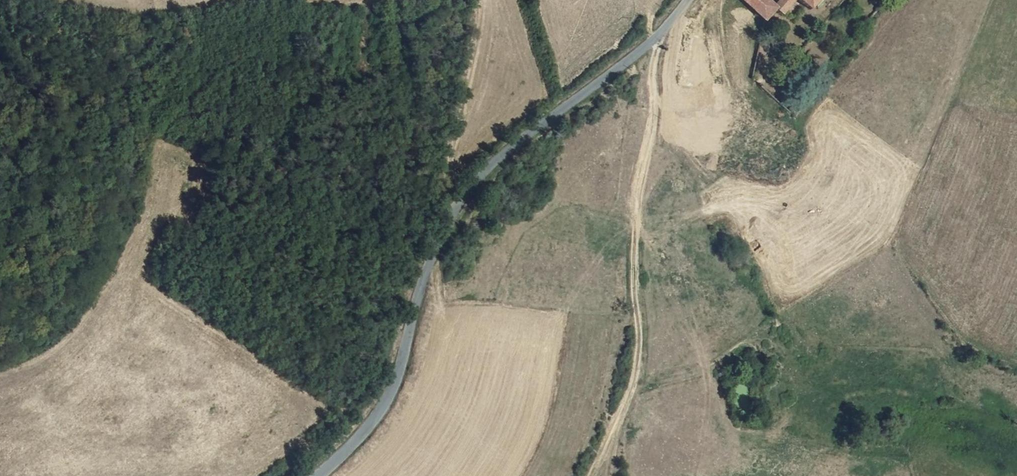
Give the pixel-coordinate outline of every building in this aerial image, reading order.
[(784,10),(793,0),(755,0),(752,3),(773,22),(784,10)] [(784,10),(793,17),(805,2),(819,13),(831,0),(793,0),(784,10)]
